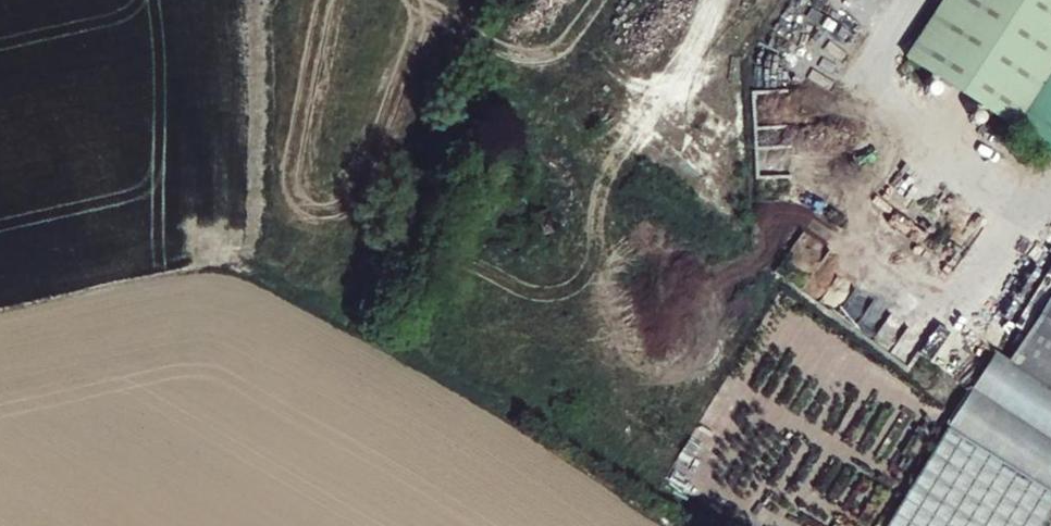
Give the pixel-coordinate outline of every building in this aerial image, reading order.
[(896,48),(1050,148),(1050,0),(928,0),(896,48)] [(1050,383),(1050,290),(1003,355),(1050,383)] [(990,347),(947,423),(1050,480),(1050,383),(1003,355),(990,347)]
